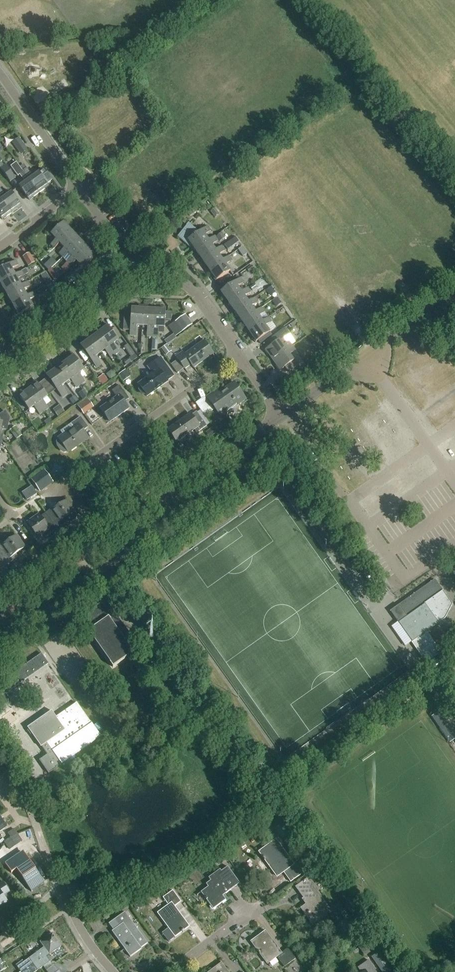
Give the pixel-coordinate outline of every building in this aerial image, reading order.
[(21,155),(28,150),(19,137),(12,142),(21,155)] [(39,193),(23,171),(17,163),(11,167),(18,176),(20,175),(25,183),(20,187),(29,200),(39,193)] [(10,182),(16,178),(6,165),(1,169),(10,182)] [(52,180),(43,167),(37,172),(38,173),(33,177),(27,168),(23,171),(39,193),(49,186),(47,184),(52,180)] [(12,213),(21,206),(12,193),(6,197),(0,188),(0,196),(12,213)] [(12,213),(0,196),(0,216),(2,220),(12,213)] [(214,217),(219,214),(215,208),(210,211),(214,217)] [(59,243),(72,231),(63,222),(51,234),(56,239),(51,244),(55,248),(60,243),(59,243)] [(195,249),(208,240),(205,235),(211,230),(208,226),(197,233),(189,226),(192,222),(177,238),(178,239),(179,237),(188,245),(190,243),(195,249)] [(68,251),(80,240),(72,231),(59,243),(60,243),(65,248),(59,254),(62,257),(68,252),(68,251)] [(216,250),(216,249),(211,243),(217,239),(215,236),(209,240),(208,240),(195,249),(195,250),(194,251),(201,260),(216,250)] [(76,260),(88,249),(80,240),(68,251),(68,252),(72,257),(67,262),(67,263),(61,268),(65,272),(71,266),(70,266),(76,260)] [(232,247),(229,242),(224,245),(227,250),(232,247)] [(208,270),(223,259),(219,253),(225,249),(222,245),(216,249),(216,250),(201,260),(208,270)] [(242,247),(238,250),(243,257),(247,254),(242,247)] [(76,260),(81,266),(76,270),(79,274),(97,258),(88,249),(76,260)] [(28,266),(35,262),(29,253),(23,256),(28,266)] [(223,259),(208,270),(216,281),(231,270),(226,264),(232,259),(229,255),(223,259)] [(15,275),(12,269),(19,266),(16,261),(0,269),(0,282),(1,284),(15,276),(15,275)] [(21,286),(21,285),(18,280),(25,276),(23,271),(15,275),(15,276),(1,284),(7,294),(21,286)] [(44,282),(50,278),(46,272),(41,275),(44,282)] [(55,281),(59,277),(55,272),(51,275),(55,280),(55,281)] [(73,281),(80,288),(87,282),(80,275),(73,281)] [(241,291),(238,287),(245,282),(241,278),(221,292),(227,301),(241,291)] [(28,296),(27,296),(24,290),(31,286),(28,282),(21,285),(21,286),(7,294),(13,305),(28,296)] [(47,287),(55,298),(61,294),(53,283),(47,287)] [(249,302),(248,302),(245,297),(251,292),(247,287),(241,291),(227,301),(235,312),(249,302)] [(267,291),(271,296),(276,292),(272,287),(267,291)] [(28,296),(13,305),(19,315),(25,312),(26,314),(35,309),(30,301),(38,296),(35,292),(27,296),(28,296)] [(256,312),(255,312),(252,307),(258,302),(254,297),(248,302),(249,302),(235,312),(242,322),(256,312)] [(142,326),(143,306),(139,306),(139,309),(132,308),(131,313),(130,330),(130,335),(136,336),(136,326),(142,326)] [(152,336),(154,309),(148,309),(148,306),(143,306),(142,326),(148,326),(147,336),(152,336)] [(154,309),(152,336),(158,337),(158,327),(164,327),(165,307),(161,307),(160,310),(154,309)] [(263,322),(262,321),(259,316),(264,312),(261,308),(255,312),(256,312),(242,322),(249,331),(263,322)] [(192,325),(185,315),(175,322),(182,332),(192,325)] [(263,322),(249,331),(256,342),(270,332),(266,326),(271,322),(268,317),(262,321),(263,322)] [(169,326),(176,336),(182,332),(175,322),(169,326)] [(99,333),(114,355),(119,352),(113,344),(118,340),(108,326),(106,324),(102,326),(104,329),(99,333)] [(273,360),(292,346),(289,341),(287,343),(284,339),(290,335),(285,328),(269,340),(272,345),(265,350),(273,360)] [(110,358),(114,355),(99,333),(94,336),(92,334),(88,337),(100,353),(105,350),(110,358)] [(95,357),(100,353),(88,337),(85,339),(86,342),(81,346),(97,368),(101,365),(95,357)] [(194,368),(213,354),(204,341),(185,355),(182,352),(176,357),(178,360),(171,365),(177,374),(185,368),(185,369),(192,365),(194,368)] [(131,362),(137,358),(134,353),(128,344),(123,347),(131,357),(124,362),(126,366),(131,362)] [(164,347),(168,354),(173,351),(169,344),(164,347)] [(292,346),(273,360),(280,370),(285,367),(289,372),(300,364),(291,353),(295,350),(292,346)] [(64,363),(80,385),(85,382),(79,374),(84,370),(72,354),(68,356),(70,359),(64,363)] [(147,396),(168,381),(174,377),(161,357),(147,367),(152,374),(138,384),(139,386),(138,390),(142,395),(146,395),(147,396)] [(76,388),(80,385),(64,363),(59,366),(57,364),(54,367),(66,383),(71,380),(76,388)] [(61,387),(66,383),(54,367),(50,369),(52,372),(47,376),(63,398),(67,395),(61,387)] [(110,380),(116,376),(112,370),(106,374),(110,380)] [(109,381),(103,374),(97,378),(103,386),(109,381)] [(28,389),(44,411),(48,408),(42,400),(47,397),(35,380),(31,383),(33,385),(28,389)] [(206,397),(221,417),(226,413),(235,414),(236,407),(246,400),(234,383),(220,393),(218,389),(206,397)] [(109,422),(129,409),(124,402),(129,399),(119,386),(112,391),(117,397),(100,408),(109,422)] [(40,414),(44,411),(28,389),(23,393),(21,391),(17,393),(29,410),(34,406),(40,414)] [(84,389),(79,393),(83,399),(88,396),(84,389)] [(82,401),(86,411),(97,407),(94,397),(82,401)] [(56,408),(61,415),(68,410),(63,403),(56,408)] [(2,442),(5,430),(7,431),(10,418),(5,411),(0,414),(0,442),(2,442)] [(197,413),(206,426),(209,424),(200,411),(197,413)] [(197,413),(197,412),(196,412),(190,416),(189,415),(169,429),(178,441),(195,430),(197,433),(206,426),(197,413)] [(88,427),(80,417),(60,431),(63,435),(58,438),(56,442),(57,447),(60,451),(64,453),(68,452),(95,433),(89,426),(88,427)] [(16,426),(10,431),(16,440),(22,436),(16,426)] [(39,491),(52,481),(44,470),(31,480),(39,491)] [(32,487),(14,498),(19,506),(37,494),(32,487)] [(45,513),(57,529),(68,522),(70,522),(73,522),(76,520),(77,518),(77,515),(67,500),(52,511),(51,509),(45,513)] [(46,537),(57,529),(45,513),(40,517),(39,514),(27,522),(38,538),(43,534),(46,537)] [(7,565),(18,557),(16,554),(25,547),(17,536),(2,546),(1,545),(0,545),(0,555),(7,565)] [(19,573),(14,566),(10,569),(15,576),(19,573)] [(412,642),(427,632),(445,618),(452,604),(435,579),(391,611),(412,642)] [(113,667),(134,653),(126,642),(132,638),(106,600),(80,618),(89,631),(88,632),(113,667)] [(150,629),(141,635),(145,640),(153,634),(150,629)] [(444,631),(432,639),(434,642),(442,653),(453,645),(444,631)] [(420,652),(434,642),(432,639),(427,632),(412,642),(420,652)] [(434,642),(420,652),(427,663),(442,653),(434,642)] [(26,680),(49,664),(41,654),(1,682),(8,692),(26,680)] [(92,724),(91,724),(77,703),(56,717),(51,711),(27,728),(40,747),(47,756),(39,761),(48,774),(56,768),(61,764),(62,764),(101,737),(92,724)] [(256,797),(264,792),(260,787),(253,792),(256,797)] [(40,804),(43,809),(54,801),(51,796),(40,804)] [(11,838),(17,834),(14,829),(8,833),(11,838)] [(17,834),(11,838),(5,842),(9,849),(22,841),(17,834)] [(293,864),(276,840),(259,852),(277,876),(283,872),(290,882),(306,871),(298,860),(293,864)] [(41,879),(25,855),(13,863),(12,860),(6,864),(11,872),(16,869),(29,887),(41,879)] [(320,866),(316,869),(321,877),(326,874),(320,866)] [(239,883),(227,867),(221,871),(220,869),(208,878),(210,881),(206,884),(208,887),(200,892),(213,909),(226,900),(223,896),(239,883)] [(313,926),(332,912),(307,878),(295,887),(303,898),(301,899),(305,904),(300,908),(313,926)] [(7,902),(4,896),(10,892),(3,881),(0,883),(0,907),(7,902)] [(175,937),(189,927),(174,906),(181,902),(173,890),(163,898),(168,905),(157,913),(175,937)] [(130,957),(141,949),(141,948),(147,944),(125,912),(113,920),(118,927),(112,931),(130,957)] [(281,953),(265,931),(250,942),(257,951),(258,951),(267,964),(277,957),(284,967),(295,959),(287,949),(281,953)] [(29,958),(38,970),(50,961),(46,957),(61,946),(52,933),(40,942),(44,947),(29,958)] [(368,940),(358,947),(365,956),(375,949),(368,940)] [(372,956),(383,971),(393,971),(379,952),(372,956)] [(38,970),(29,958),(17,967),(20,971),(18,971),(35,971),(38,970)] [(368,960),(358,968),(361,971),(376,971),(368,960)] [(221,963),(209,971),(228,971),(221,963)]
